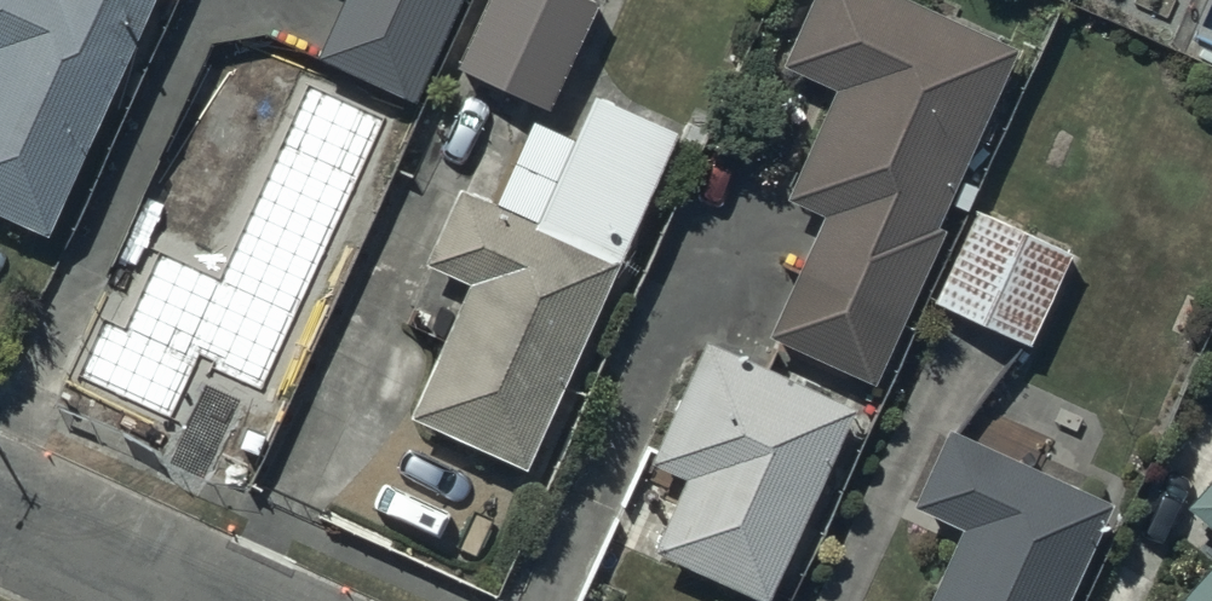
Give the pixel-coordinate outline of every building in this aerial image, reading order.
[(47,223),(141,0),(0,0),(0,203),(47,223)] [(314,48),(411,93),(454,0),(337,0),(314,48)] [(453,54),(544,97),(589,0),(479,0),(453,54)] [(946,0),(799,0),(777,47),(829,71),(776,188),(820,208),(768,322),(867,367),(1020,34),(946,0)] [(679,119),(593,79),(532,208),(460,174),(425,249),(467,269),(406,399),(522,453),(679,119)] [(369,135),(254,83),(225,146),(200,135),(171,197),(150,187),(114,267),(274,340),(369,135)] [(1071,239),(976,196),(933,289),(1028,332),(1071,239)] [(854,395),(703,325),(647,446),(684,463),(650,536),(763,588),(854,395)] [(276,391),(187,349),(160,406),(249,448),(276,391)] [(949,413),(913,491),(960,513),(920,600),(1059,600),(1111,487),(949,413)] [(1211,513),(1211,460),(1186,489),(1211,513)] [(1163,600),(1211,600),(1211,548),(1163,600)]
